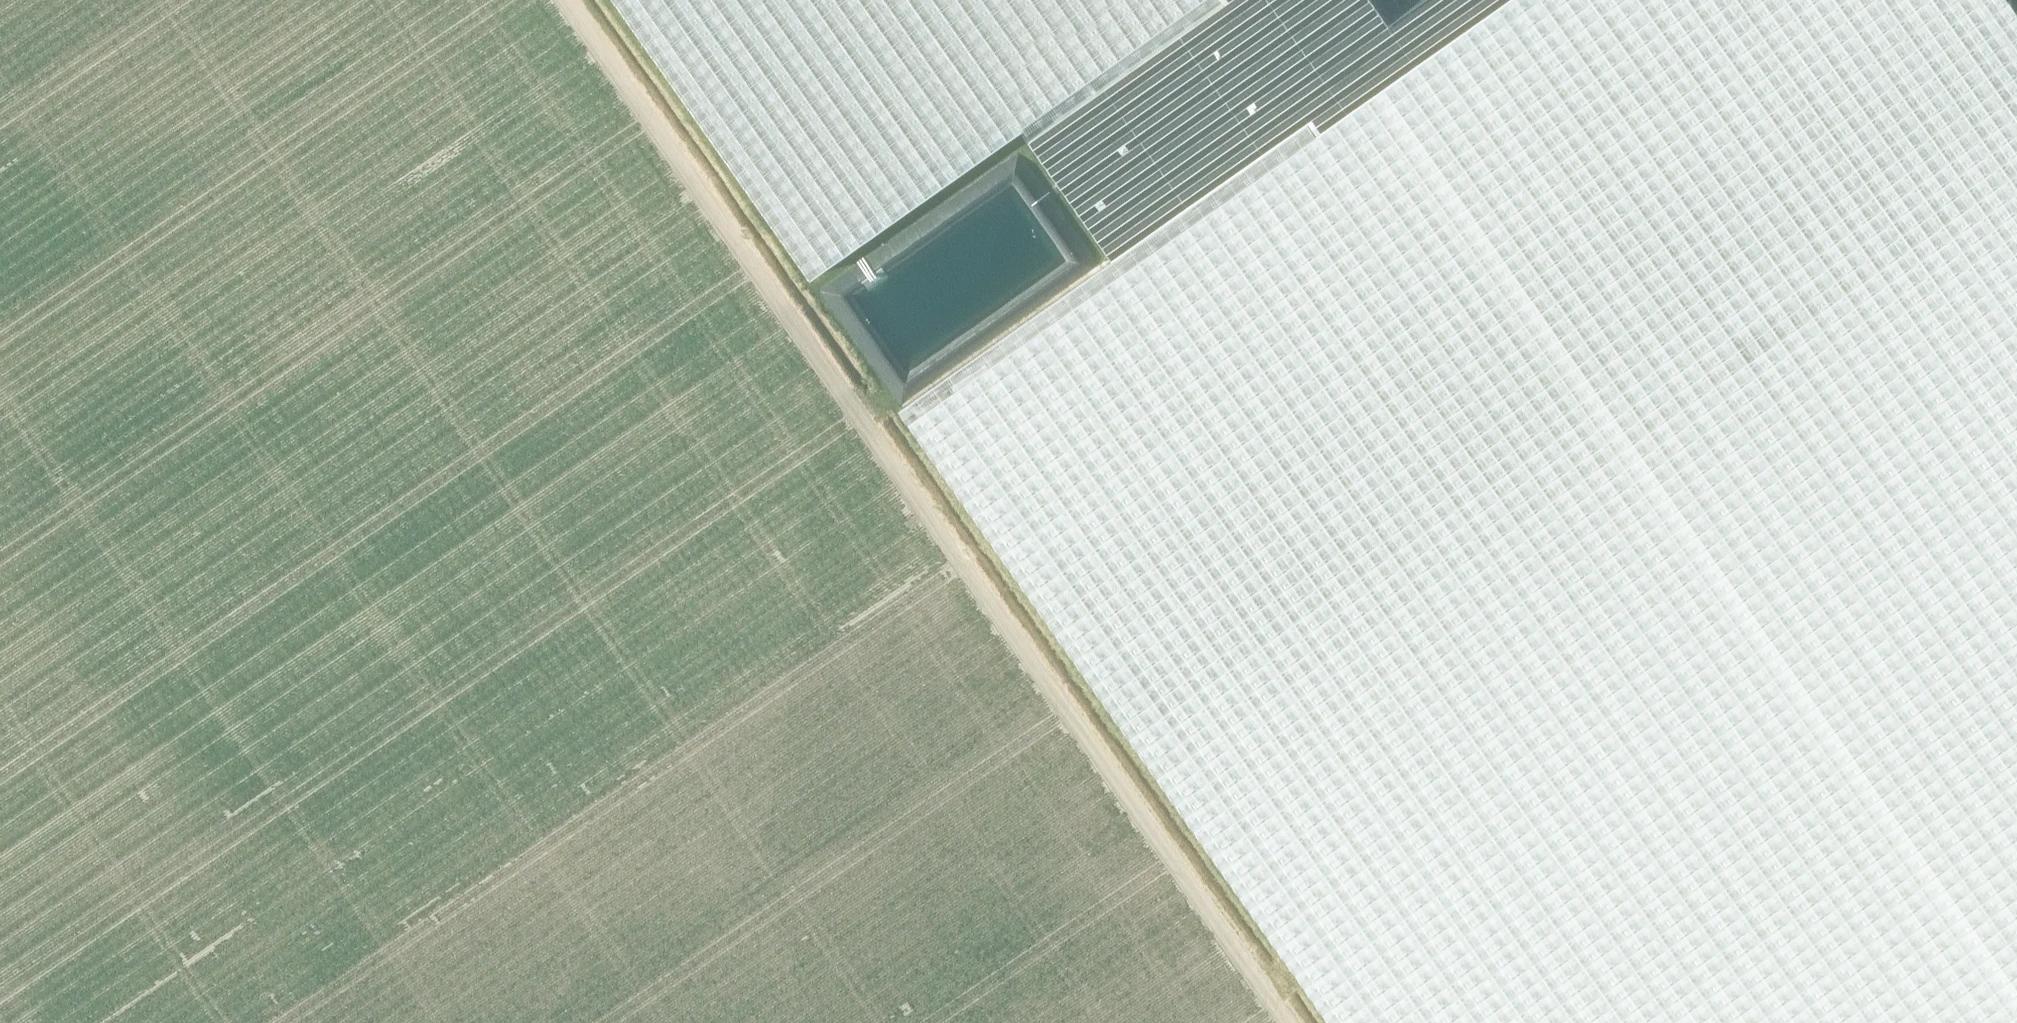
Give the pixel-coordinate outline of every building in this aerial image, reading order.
[(808,277),(1021,127),(1113,258),(1342,97),(1351,110),(1508,0),(1424,0),(1392,22),(1377,0),(613,0),(808,277)] [(901,407),(1335,1022),(2016,1022),(2016,11),(2009,0),(1508,0),(1351,110),(1342,97),(1113,258),(901,407)]
